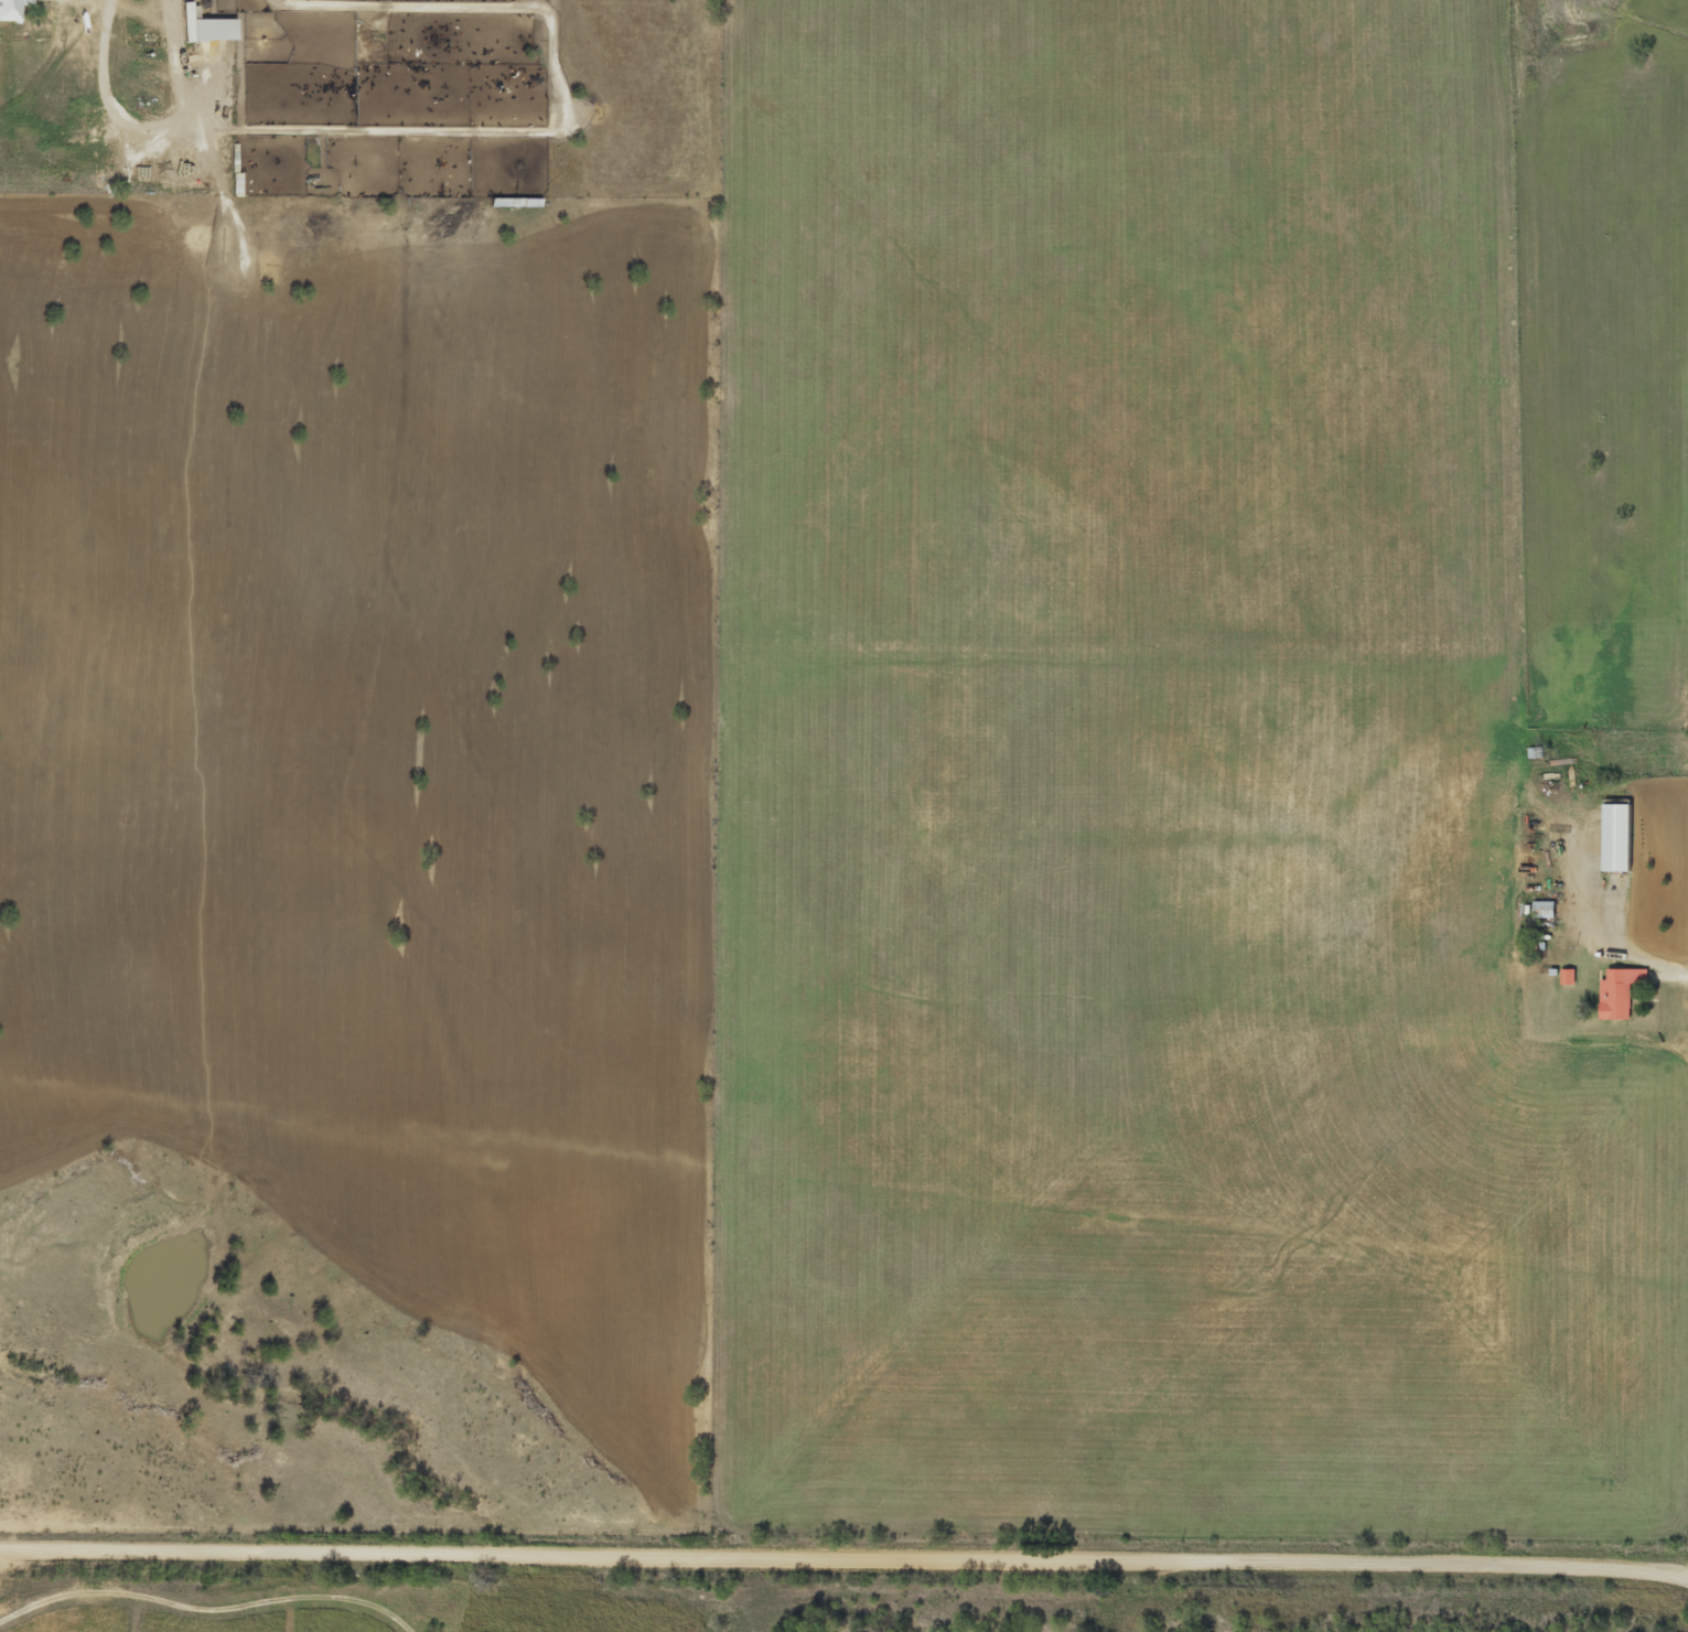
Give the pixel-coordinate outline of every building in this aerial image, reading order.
[(1633,805),(1605,805),(1605,873),(1633,873),(1633,805)] [(1554,903),(1531,903),(1531,919),(1554,919),(1554,903)] [(1630,1021),(1630,985),(1647,985),(1647,969),(1602,970),(1602,1021),(1630,1021)] [(1560,985),(1572,985),(1572,971),(1560,971),(1560,985)]
